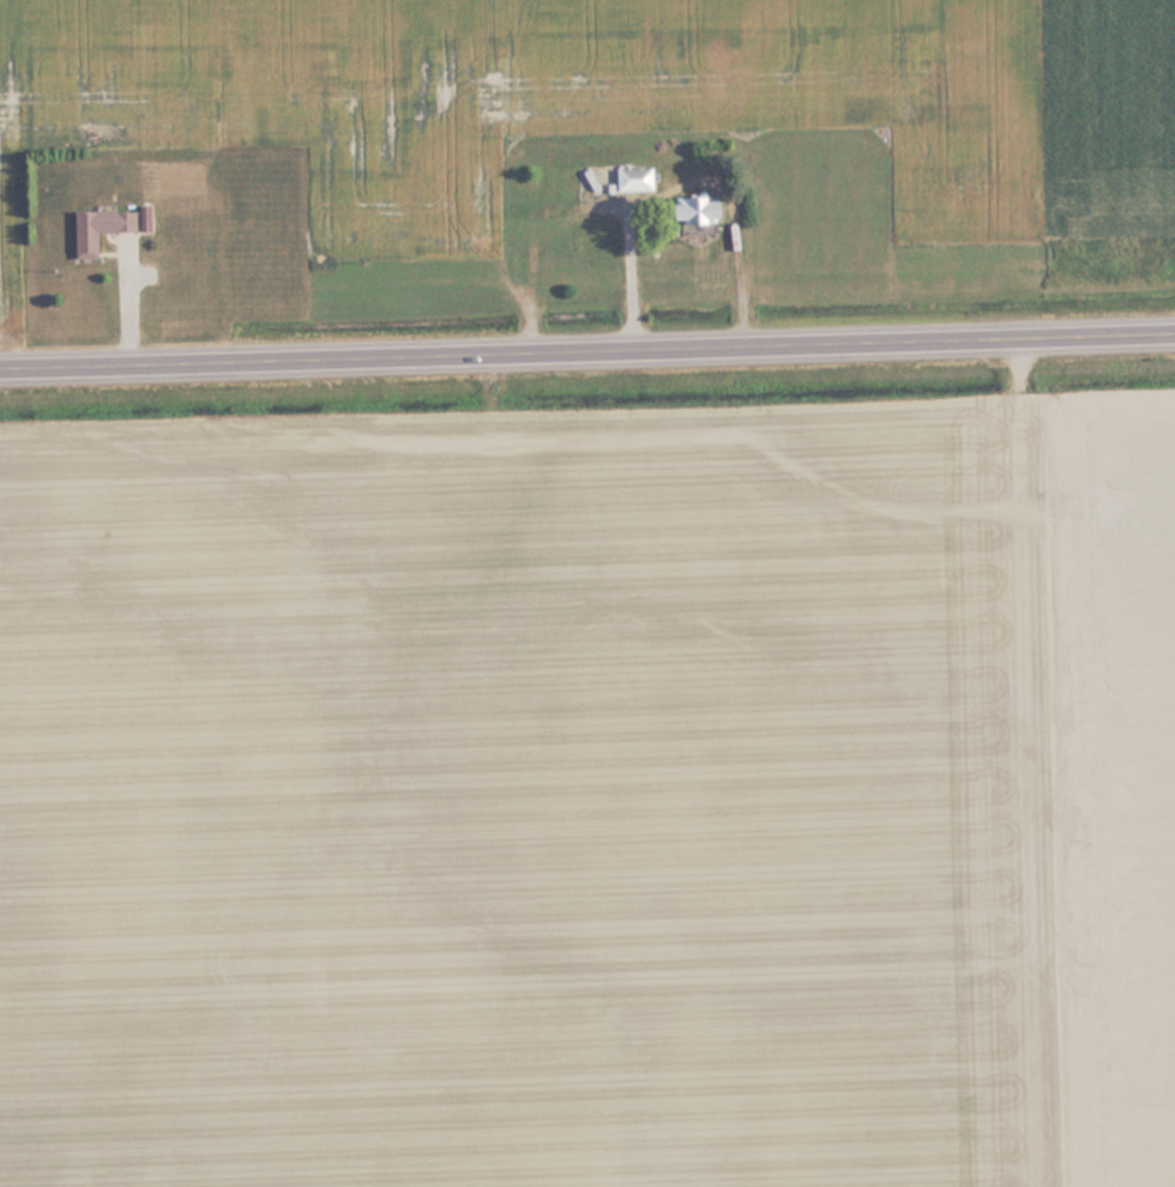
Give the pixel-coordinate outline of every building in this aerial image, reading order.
[(657,169),(622,169),(622,191),(657,191),(657,169)] [(682,198),(682,224),(731,224),(731,204),(717,204),(717,198),(682,198)] [(104,259),(104,233),(143,233),(143,212),(80,212),(80,260),(104,259)]
